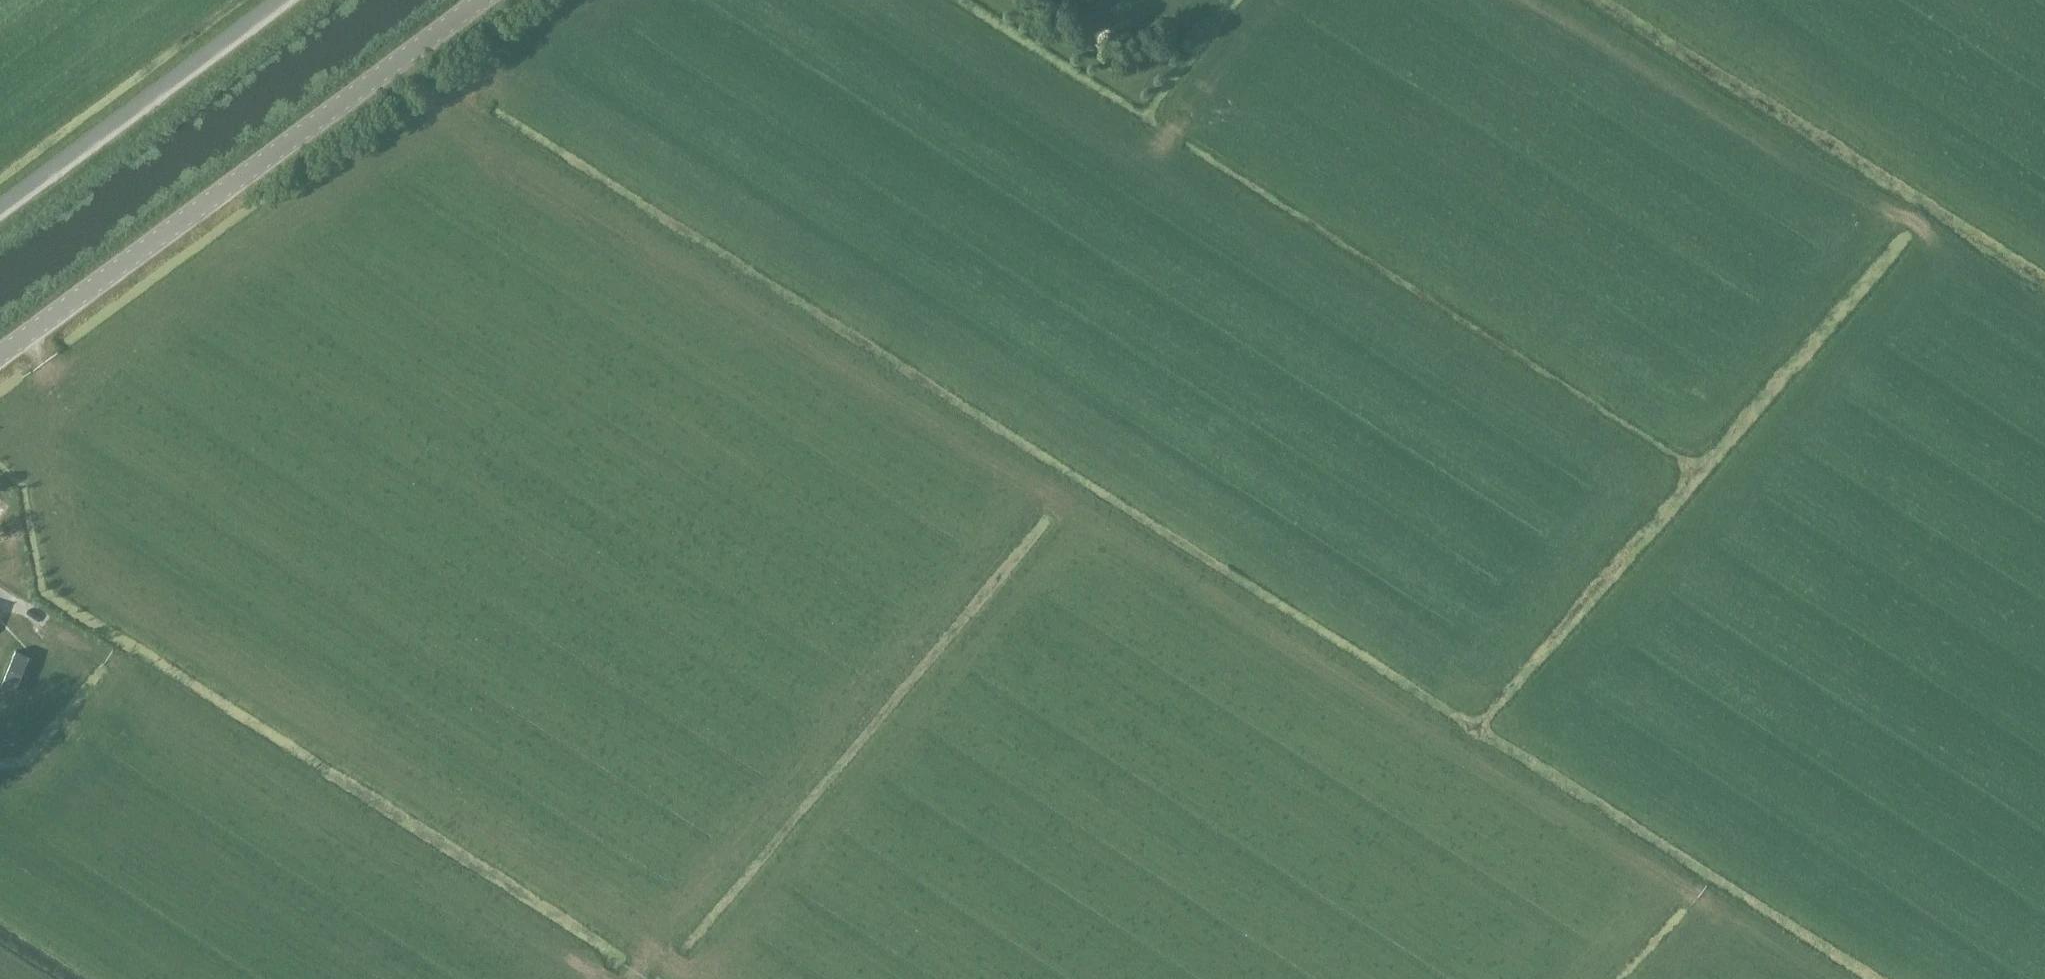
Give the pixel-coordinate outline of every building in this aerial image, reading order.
[(30,640),(30,636),(28,632),(26,628),(24,626),(20,623),(16,621),(12,620),(9,620),(4,621),(1,622),(0,622),(0,658),(2,659),(7,661),(10,661),(13,660),(18,659),(22,657),(25,654),(29,648),(30,640)]
